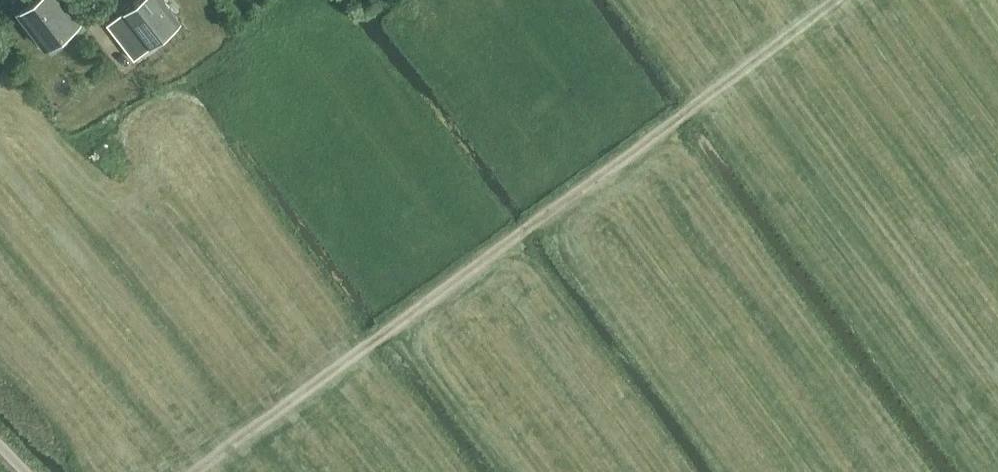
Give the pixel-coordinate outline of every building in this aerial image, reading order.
[(82,16),(69,0),(35,0),(21,11),(46,45),(82,16)] [(183,17),(169,0),(134,0),(108,22),(137,56),(183,17)]
